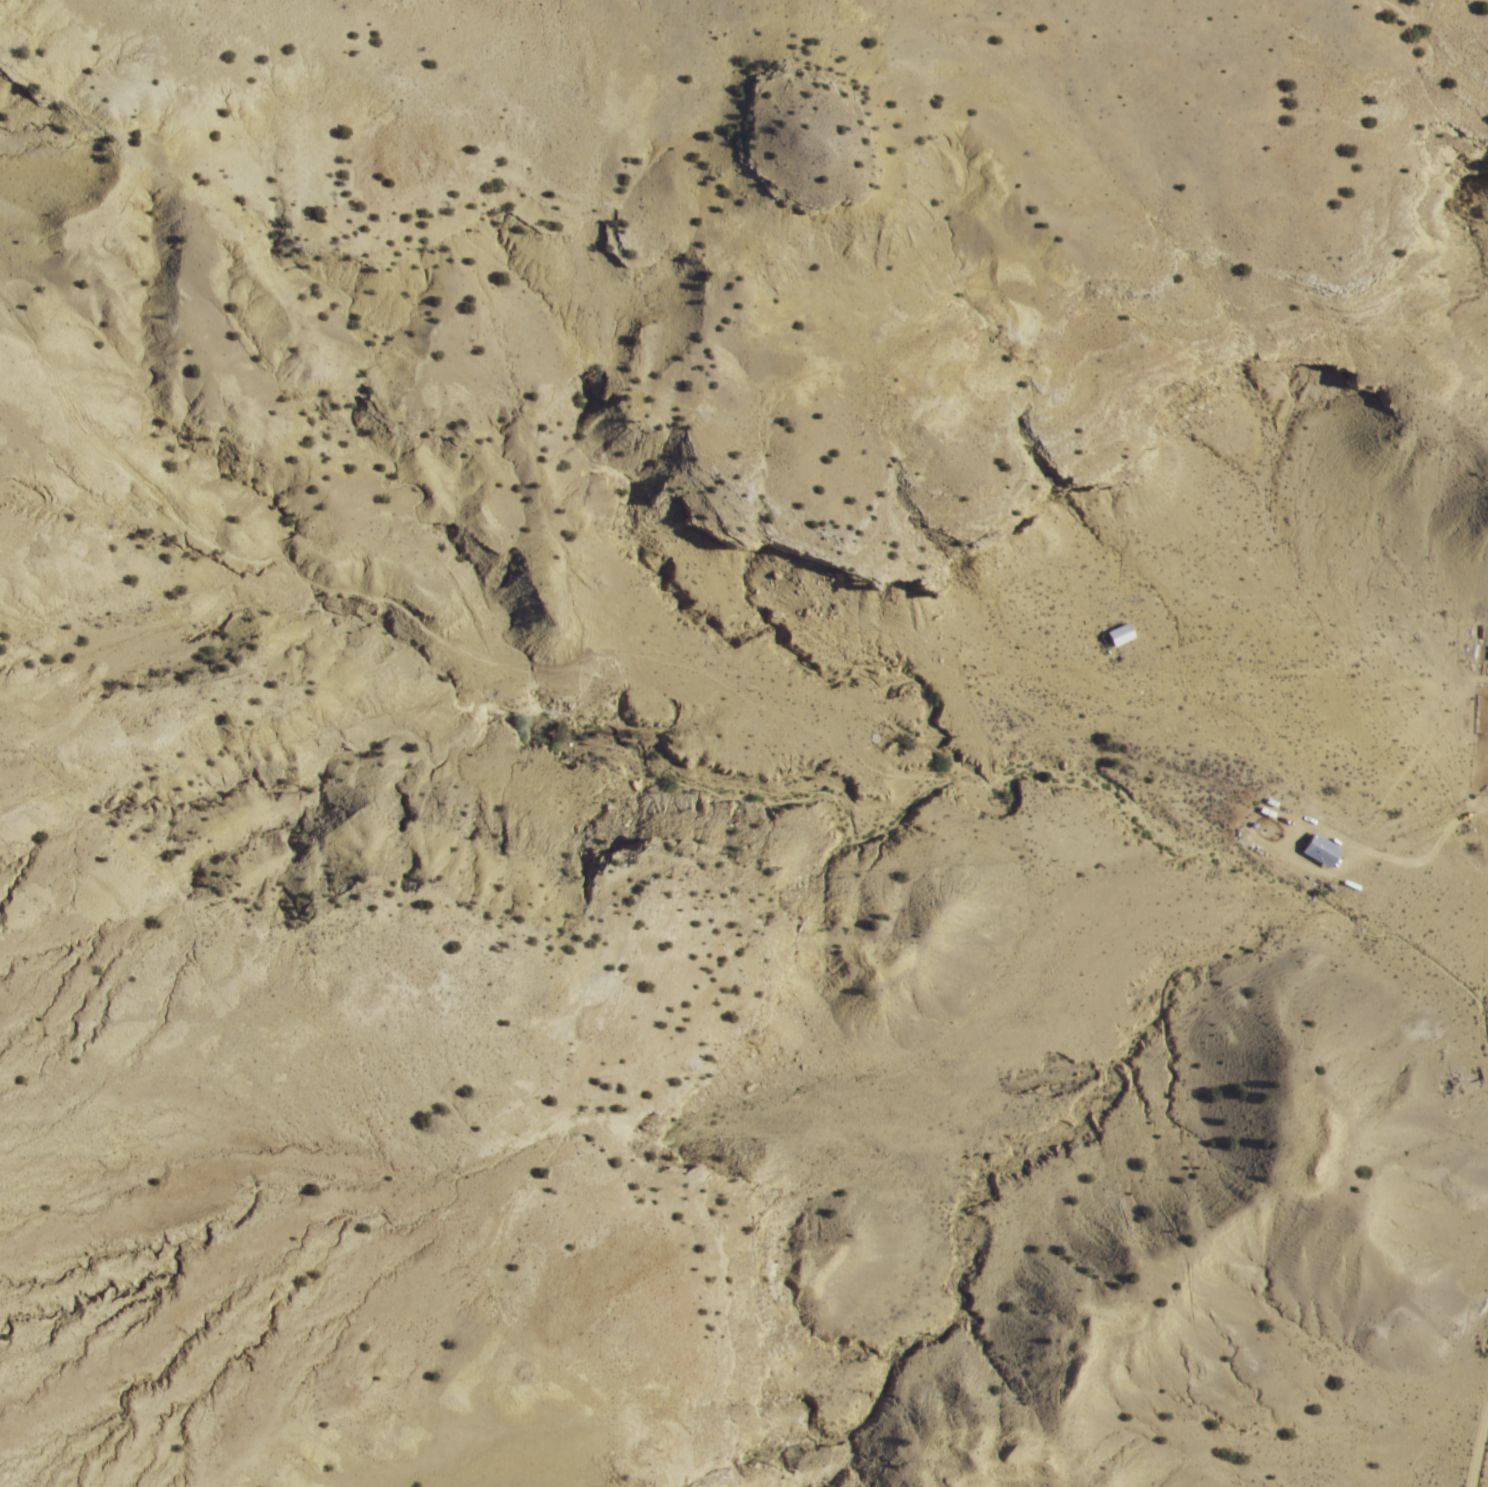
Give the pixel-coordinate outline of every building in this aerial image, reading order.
[(1133,639),(1125,623),(1103,634),(1110,650),(1133,639)] [(1326,869),(1337,848),(1310,833),(1298,853),(1326,869)]
